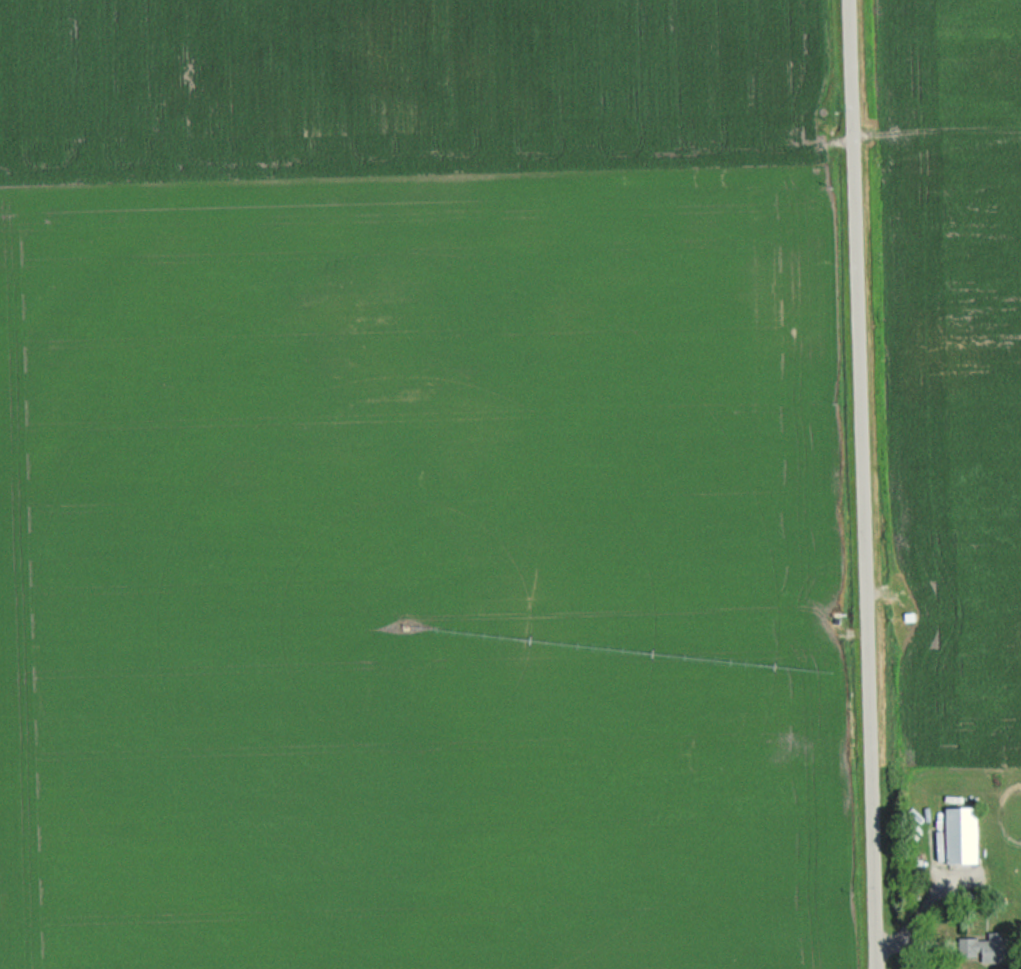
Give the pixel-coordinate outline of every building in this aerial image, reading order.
[(939,808),(940,865),(971,864),(970,807),(939,808)] [(982,933),(982,939),(953,940),(953,957),(975,957),(976,963),(996,962),(995,933),(982,933)]
